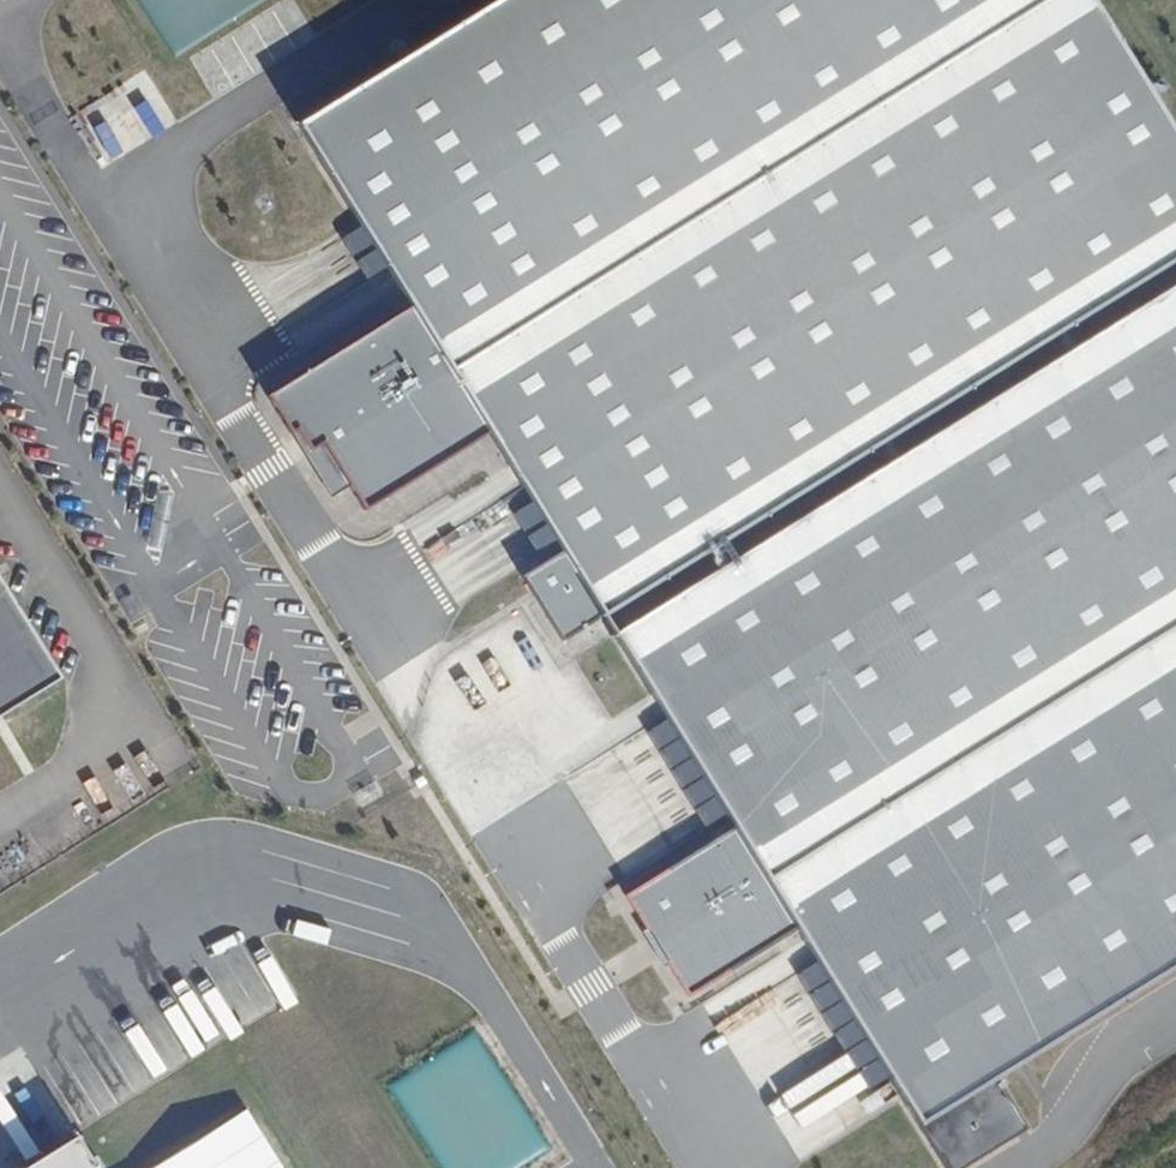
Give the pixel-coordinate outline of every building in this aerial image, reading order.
[(287,140),(402,325),(260,413),(285,454),(293,449),(305,468),(320,459),(361,525),(484,449),(556,566),(523,587),(532,603),(561,648),(599,625),(732,840),(629,903),(690,1003),(792,940),(919,1146),(927,1141),(944,1167),(973,1167),(1019,1140),(991,1095),(1175,980),(1175,155),(1079,0),(513,0),(287,140)] [(48,683),(0,604),(0,712),(48,683)] [(524,1103),(501,1117),(528,1162),(551,1148),(524,1103)] [(155,1167),(290,1167),(252,1107),(155,1167)] [(90,1134),(35,1167),(110,1167),(90,1134)]
